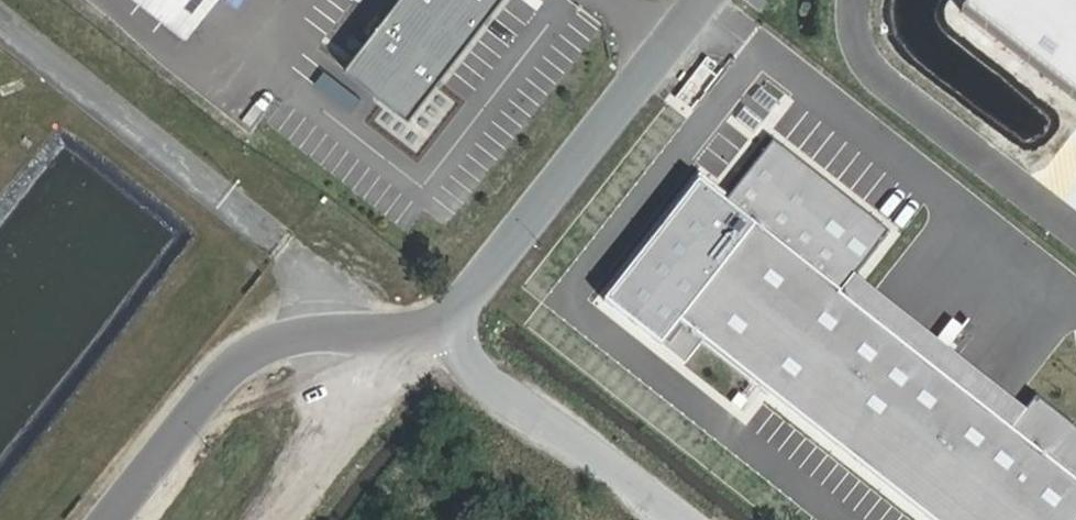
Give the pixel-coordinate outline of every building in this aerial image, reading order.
[(227,70),(282,0),(139,0),(227,70)] [(690,351),(938,519),(1075,519),(1075,421),(1037,394),(1034,400),(857,280),(897,222),(774,138),(735,194),(701,171),(611,303),(688,355),(690,351)]
